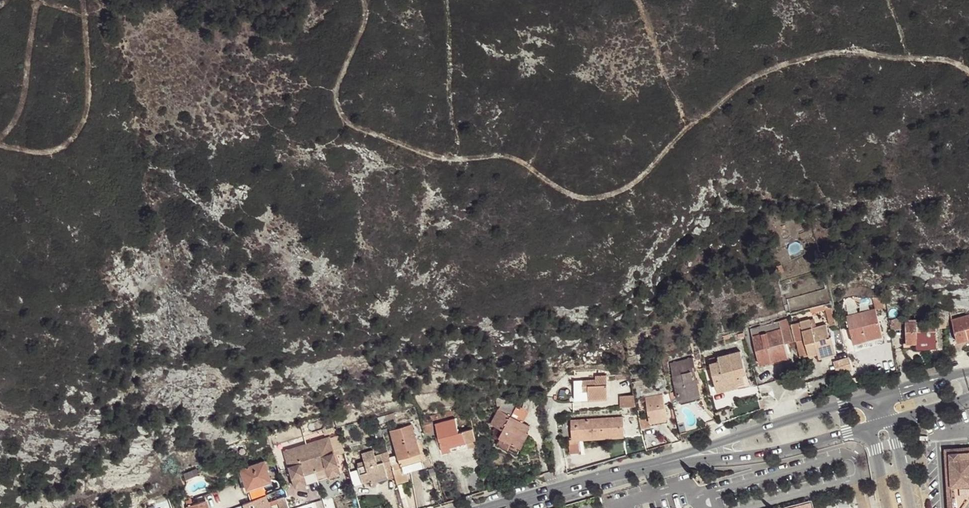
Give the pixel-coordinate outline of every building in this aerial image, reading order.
[(878,309),(884,307),(883,300),(882,299),(880,298),(875,298),(878,309)] [(836,324),(832,308),(826,308),(831,326),(836,324)] [(847,316),(854,343),(883,336),(876,309),(847,316)] [(946,321),(947,329),(953,327),(957,342),(968,339),(968,315),(946,321)] [(787,320),(779,322),(785,344),(793,342),(787,320)] [(805,340),(809,356),(818,353),(835,349),(832,336),(830,337),(826,324),(813,328),(810,320),(800,322),(805,340)] [(904,342),(937,342),(937,321),(904,322),(904,342)] [(760,365),(789,357),(785,344),(779,322),(750,330),(760,365)] [(801,358),(809,356),(805,340),(796,342),(801,358)] [(837,354),(835,349),(818,353),(819,358),(837,354)] [(743,372),(746,371),(741,350),(709,359),(716,385),(737,380),(737,383),(745,381),(743,372)] [(674,376),(679,399),(700,394),(693,367),(695,366),(693,359),(673,365),(675,376),(674,376)] [(596,381),(574,382),(575,401),(604,399),(603,392),(608,392),(607,377),(596,377),(596,381)] [(738,386),(737,383),(737,380),(716,385),(718,392),(738,386)] [(700,394),(679,399),(681,403),(701,398),(700,394)] [(621,407),(635,407),(634,395),(620,396),(621,405),(621,407)] [(650,423),(666,420),(662,398),(646,400),(650,423)] [(524,399),(522,409),(526,412),(530,400),(524,399)] [(530,426),(521,422),(511,416),(516,406),(504,400),(491,425),(503,431),(499,438),(500,439),(513,445),(516,447),(524,432),(526,433),(530,426)] [(696,401),(688,403),(706,421),(714,419),(696,401)] [(762,412),(759,404),(748,407),(751,415),(762,412)] [(511,416),(521,422),(526,412),(522,409),(516,406),(511,416)] [(641,425),(650,423),(649,416),(640,417),(641,425)] [(477,446),(473,428),(459,432),(455,418),(435,424),(443,453),(467,446),(467,449),(477,446)] [(583,437),(625,434),(624,418),(583,420),(583,422),(571,422),(572,436),(582,435),(583,437)] [(393,469),(397,484),(408,480),(406,472),(424,466),(411,424),(389,431),(397,455),(389,458),(393,469)] [(524,432),(516,447),(520,449),(528,435),(526,433),(524,432)] [(329,438),(307,445),(314,471),(326,468),(329,477),(340,474),(334,456),(330,441),(329,438)] [(330,441),(334,456),(344,453),(340,439),(330,441)] [(510,451),(513,445),(500,439),(498,444),(510,451)] [(578,440),(569,441),(569,453),(579,453),(578,440)] [(609,445),(611,454),(624,451),(622,442),(609,445)] [(314,471),(307,445),(284,451),(295,487),(306,484),(303,474),(314,471)] [(968,498),(968,497),(968,448),(948,449),(953,507),(962,507),(968,498)] [(948,449),(944,449),(949,507),(953,507),(948,449)] [(386,471),(393,469),(389,458),(388,452),(380,454),(381,456),(383,462),(377,464),(375,458),(373,450),(361,454),(364,461),(365,465),(357,467),(362,483),(370,481),(369,478),(387,473),(386,471)] [(271,481),(264,462),(240,469),(246,489),(271,481)] [(314,471),(317,481),(329,477),(326,468),(314,471)] [(303,474),(306,484),(317,481),(314,471),(303,474)] [(387,476),(387,473),(369,478),(370,481),(372,487),(376,486),(374,480),(387,476)] [(266,496),(244,504),(245,507),(263,507),(269,506),(266,496)] [(286,498),(279,500),(281,507),(289,507),(288,505),(286,498)] [(185,501),(187,507),(207,507),(205,501),(192,505),(191,499),(185,501)] [(289,507),(306,507),(304,500),(288,505),(289,507)]
